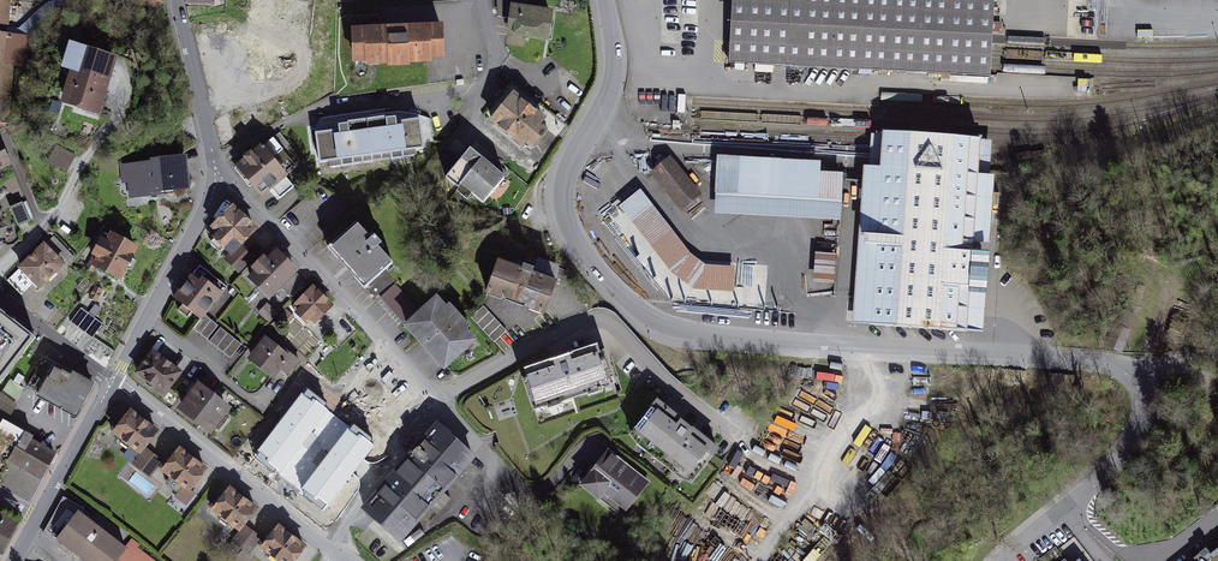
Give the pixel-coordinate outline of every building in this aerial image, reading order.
[(7,24),(8,0),(0,0),(0,23),(7,24)] [(546,38),(550,12),(526,9),(528,0),(498,0),(498,17),(512,19),(510,33),(546,38)] [(730,63),(990,77),(991,68),(991,53),(992,39),(994,0),(733,0),(730,63)] [(1132,40),(1132,25),(1103,24),(1102,39),(1132,40)] [(418,58),(442,57),(441,27),(354,31),(355,61),(380,60),(380,64),(418,62),(418,58)] [(6,123),(11,64),(29,65),(31,37),(0,35),(0,122),(6,123)] [(113,59),(71,46),(64,67),(75,70),(66,99),(97,109),(113,59)] [(492,120),(523,145),(526,141),(533,147),(545,132),(538,127),(544,120),(513,95),(492,120)] [(316,134),(320,163),(341,160),(342,166),(354,165),(353,159),(391,154),(392,160),(403,158),(402,152),(424,149),(420,120),(397,123),(396,116),(339,124),(339,131),(316,134)] [(568,128),(554,117),(546,128),(559,139),(568,128)] [(875,245),(870,324),(967,331),(972,261),(978,261),(978,254),(973,253),(979,160),(980,147),(981,138),(883,131),(883,142),(882,149),(881,166),(876,235),(866,235),(866,244),(875,245)] [(280,133),(238,168),(261,196),(271,188),(280,199),(294,188),(272,160),(290,145),(280,133)] [(992,139),(981,138),(980,147),(979,160),(973,253),(978,254),(978,261),(972,261),(967,331),(984,332),(995,175),(990,174),(991,158),(992,147),(992,139)] [(9,163),(0,145),(0,167),(9,163)] [(75,156),(57,147),(49,162),(67,171),(75,156)] [(470,149),(446,179),(458,189),(461,185),(483,204),(505,178),(470,149)] [(671,155),(649,172),(680,211),(702,194),(671,155)] [(840,220),(843,172),(820,171),(821,160),(717,155),(714,213),(840,220)] [(131,180),(133,195),(157,193),(157,190),(186,187),(183,158),(153,161),(154,164),(122,167),(124,181),(131,180)] [(881,166),(864,165),(853,323),(870,324),(875,245),(866,244),(866,235),(876,235),(881,166)] [(312,173),(306,178),(315,189),(321,185),(312,173)] [(640,188),(619,205),(666,266),(687,249),(640,188)] [(29,221),(22,205),(11,209),(18,226),(29,221)] [(254,229),(233,209),(215,228),(220,233),(215,237),(231,253),(254,229)] [(330,246),(366,286),(392,263),(355,223),(330,246)] [(119,278),(135,248),(111,235),(106,244),(101,241),(94,254),(99,257),(95,265),(119,278)] [(44,242),(18,268),(40,290),(66,264),(44,242)] [(247,263),(260,250),(253,244),(241,257),(247,263)] [(295,271),(276,253),(268,261),(263,257),(253,268),(257,272),(251,279),(270,297),(280,287),(292,299),(306,285),(294,273),(295,271)] [(816,254),(813,283),(834,285),(837,256),(816,254)] [(488,293),(544,313),(555,282),(535,274),(537,270),(519,264),(517,268),(499,261),(488,293)] [(204,315),(226,287),(200,266),(175,298),(201,319),(204,315)] [(21,294),(32,284),(18,269),(7,279),(21,294)] [(406,297),(394,285),(380,297),(392,310),(406,297)] [(101,291),(96,288),(90,298),(96,301),(101,291)] [(313,289),(294,309),(307,322),(311,317),(315,321),(330,306),(313,289)] [(417,310),(406,297),(392,310),(403,322),(417,310)] [(410,323),(447,364),(473,340),(457,323),(462,319),(458,315),(453,318),(436,299),(410,323)] [(276,315),(268,306),(260,314),(268,322),(276,315)] [(507,331),(484,306),(471,318),(495,343),(507,331)] [(92,339),(103,325),(81,308),(71,322),(92,339)] [(293,318),(285,311),(281,316),(289,323),(293,318)] [(0,312),(0,383),(35,339),(0,312)] [(201,319),(193,329),(207,340),(218,326),(204,315),(201,319)] [(1116,327),(1109,347),(1120,351),(1128,331),(1116,327)] [(242,345),(221,328),(209,342),(231,359),(242,345)] [(267,341),(253,359),(273,375),(279,367),(289,374),(299,361),(281,347),(279,351),(267,341)] [(523,379),(534,410),(614,383),(604,352),(599,353),(597,348),(528,372),(529,377),(523,379)] [(153,352),(137,373),(164,393),(180,373),(153,352)] [(27,389),(57,405),(74,374),(43,358),(27,389)] [(89,382),(74,374),(57,405),(76,416),(87,394),(93,384),(89,382)] [(22,389),(10,381),(2,393),(14,401),(22,389)] [(226,408),(199,388),(184,408),(192,414),(190,416),(209,431),(226,408)] [(55,454),(31,441),(32,436),(26,433),(28,429),(10,417),(17,405),(0,394),(0,486),(24,499),(26,496),(30,498),(55,454)] [(272,459),(270,462),(281,471),(327,411),(314,400),(311,403),(301,395),(260,450),(272,459)] [(657,402),(631,435),(691,482),(717,449),(657,402)] [(156,432),(131,412),(120,426),(117,424),(112,430),(140,452),(156,432)] [(473,456),(438,425),(419,446),(364,508),(400,539),(428,507),(437,514),(451,499),(442,491),(473,456)] [(305,495),(324,510),(373,446),(359,436),(357,438),(347,431),(304,488),(308,491),(305,495)] [(183,486),(189,490),(205,470),(180,450),(168,464),(165,462),(161,468),(172,477),(166,484),(178,493),(183,486)] [(160,461),(146,451),(135,465),(149,475),(160,461)] [(609,451),(582,486),(599,499),(602,494),(624,512),(648,482),(609,451)] [(255,509),(230,489),(218,504),(215,501),(211,507),(240,529),(255,509)] [(125,547),(79,512),(81,509),(63,498),(44,535),(62,545),(83,560),(115,560),(118,557),(125,547)] [(0,515),(0,551),(16,523),(0,515)] [(234,542),(248,552),(259,538),(245,527),(234,542)] [(281,560),(293,560),(304,546),(279,527),(267,541),(264,539),(259,545),(281,560)] [(118,557),(124,560),(154,560),(129,542),(125,547),(118,557)] [(1202,560),(1217,560),(1217,548),(1202,560)]
